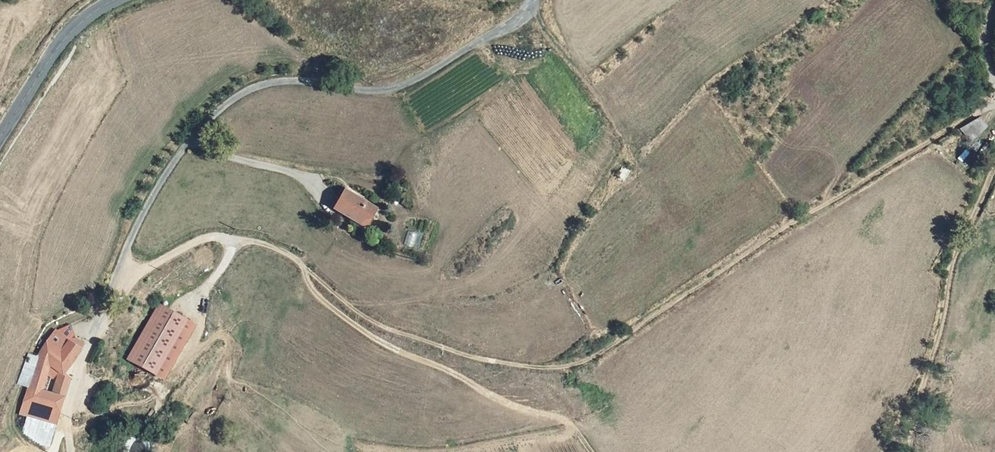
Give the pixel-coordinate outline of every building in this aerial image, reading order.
[(620,166),(614,176),(621,179),(626,170),(620,166)] [(364,232),(376,215),(345,196),(334,214),(364,232)] [(188,324),(160,308),(126,362),(154,379),(188,324)] [(62,373),(63,374),(81,349),(83,344),(74,339),(70,343),(53,333),(37,355),(56,370),(62,373)] [(47,392),(56,370),(37,355),(28,384),(39,389),(47,392)] [(47,392),(55,395),(62,373),(56,370),(47,392)] [(63,374),(62,373),(55,395),(64,399),(65,396),(70,380),(63,374)] [(26,416),(30,417),(39,389),(28,384),(19,414),(26,416)] [(85,407),(91,393),(81,388),(75,403),(85,407)] [(39,389),(30,417),(26,416),(21,431),(36,441),(50,447),(64,399),(55,395),(47,392),(39,389)]
